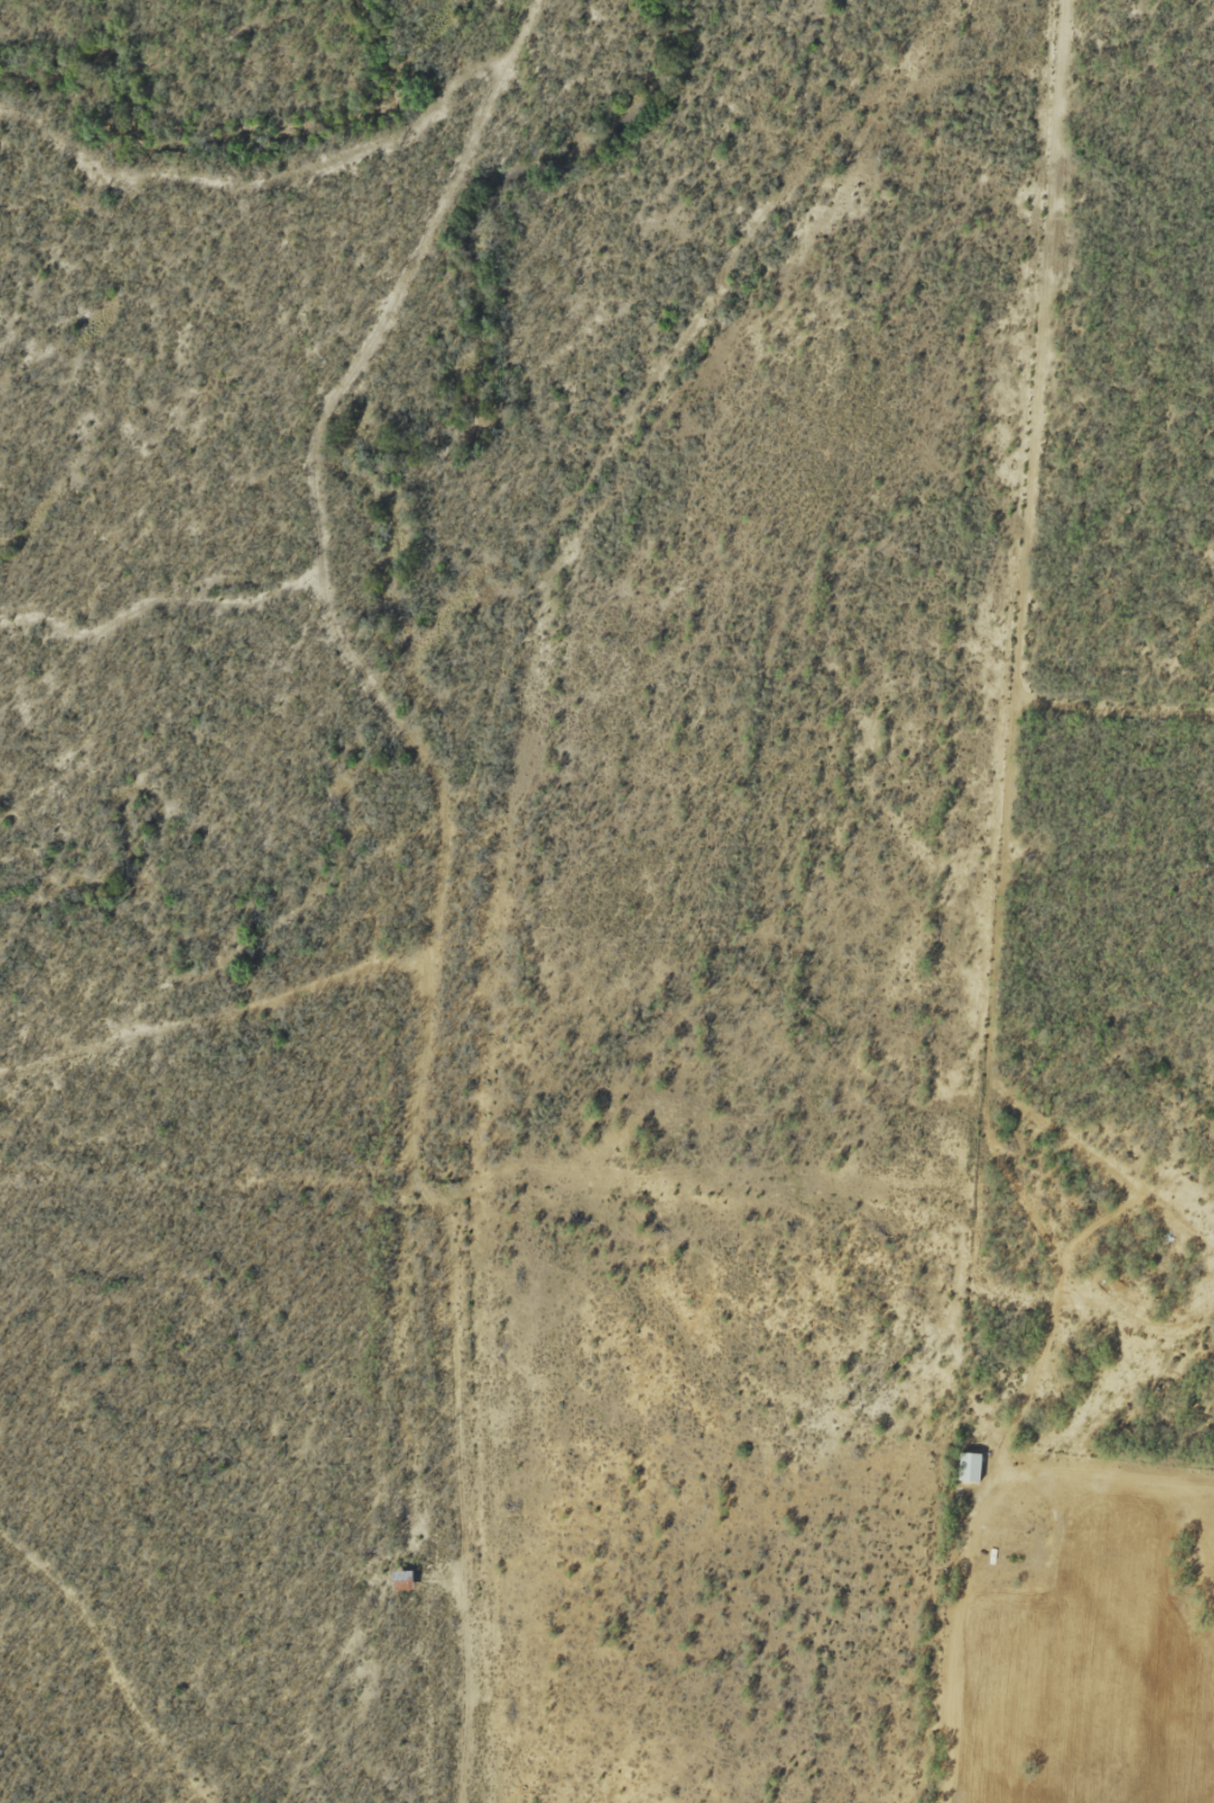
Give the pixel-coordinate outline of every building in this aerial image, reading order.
[(977,1485),(980,1456),(958,1454),(955,1483),(977,1485)]
